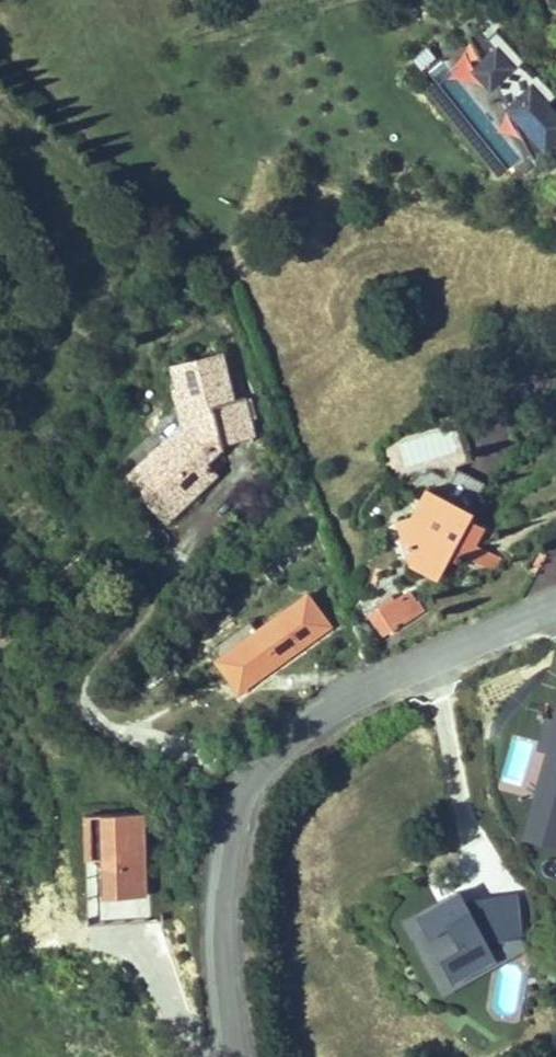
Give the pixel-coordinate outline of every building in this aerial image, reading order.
[(536,160),(555,142),(555,103),(496,38),(478,54),(470,46),(453,62),(502,115),(492,124),(502,134),(486,149),(514,179),(536,160)] [(182,374),(171,327),(137,335),(141,362),(136,362),(143,390),(154,400),(132,425),(117,414),(82,448),(110,476),(117,472),(132,487),(167,445),(155,434),(165,423),(173,426),(172,416),(199,411),(193,374),(182,374)] [(443,558),(447,549),(456,530),(438,523),(438,514),(402,496),(386,518),(371,524),(389,571),(413,578),(419,565),(433,553),(443,558)] [(480,562),(447,549),(443,558),(476,572),(480,562)] [(225,650),(209,661),(235,697),(333,629),(307,592),(254,629),(249,621),(219,642),(225,650)] [(362,624),(357,614),(347,618),(356,644),(398,623),(388,601),(376,606),(379,618),(362,624)] [(376,606),(357,614),(362,624),(379,618),(376,606)] [(518,841),(555,850),(555,691),(518,841)] [(62,827),(62,938),(122,932),(120,828),(62,827)] [(384,968),(392,981),(406,993),(415,986),(428,1000),(457,977),(452,963),(465,956),(488,944),(478,911),(453,920),(457,942),(447,945),(421,912),(381,947),(392,959),(384,968)] [(472,975),(493,962),(488,944),(465,956),(472,975)]
